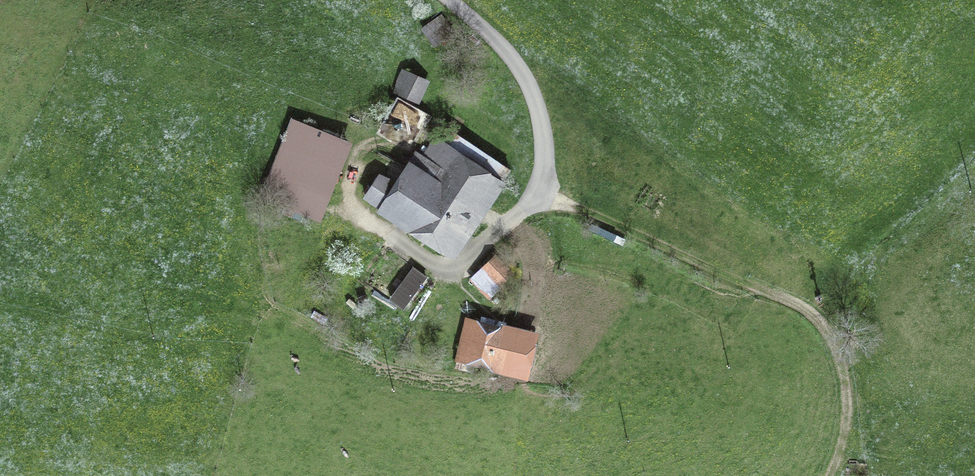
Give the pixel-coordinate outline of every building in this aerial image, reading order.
[(432,42),(451,28),(442,16),(423,29),(432,42)] [(425,83),(407,74),(398,92),(416,101),(425,83)] [(432,118),(396,98),(376,135),(411,154),(432,118)] [(347,145),(293,124),(265,196),(319,217),(347,145)] [(399,220),(402,216),(450,246),(493,178),(431,140),(411,172),(392,162),(382,178),(377,175),(363,198),(399,220)] [(497,261),(477,282),(493,298),(505,286),(503,284),(511,275),(497,261)] [(532,335),(512,331),(513,329),(469,319),(461,356),(523,370),(532,335)]
